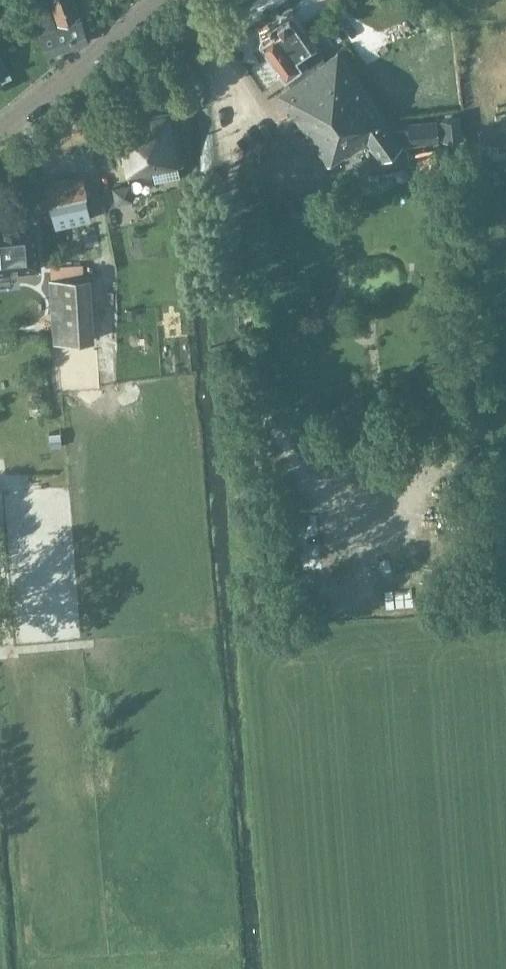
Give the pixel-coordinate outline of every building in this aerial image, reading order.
[(57,23),(79,15),(74,0),(50,0),(57,23)] [(88,41),(81,20),(55,27),(48,6),(34,12),(41,33),(40,33),(46,51),(56,48),(57,51),(88,41)] [(266,53),(289,86),(326,60),(294,13),(288,13),(281,19),(279,24),(260,36),(258,41),(259,43),(252,48),(260,58),(266,53)] [(278,93),(327,163),(344,152),(346,155),(367,140),(380,160),(402,144),(337,52),(326,60),(289,86),(278,93)] [(0,56),(0,79),(9,74),(0,56)] [(127,176),(152,171),(154,183),(179,178),(177,165),(183,164),(173,110),(114,122),(122,162),(125,161),(127,176)] [(462,138),(460,117),(441,119),(442,140),(462,138)] [(438,143),(435,120),(407,123),(409,146),(438,143)] [(89,205),(83,178),(45,186),(51,213),(89,205)] [(113,187),(116,203),(132,200),(129,184),(113,187)] [(36,218),(0,222),(0,273),(40,269),(36,218)] [(94,340),(90,277),(48,280),(52,343),(94,340)]
